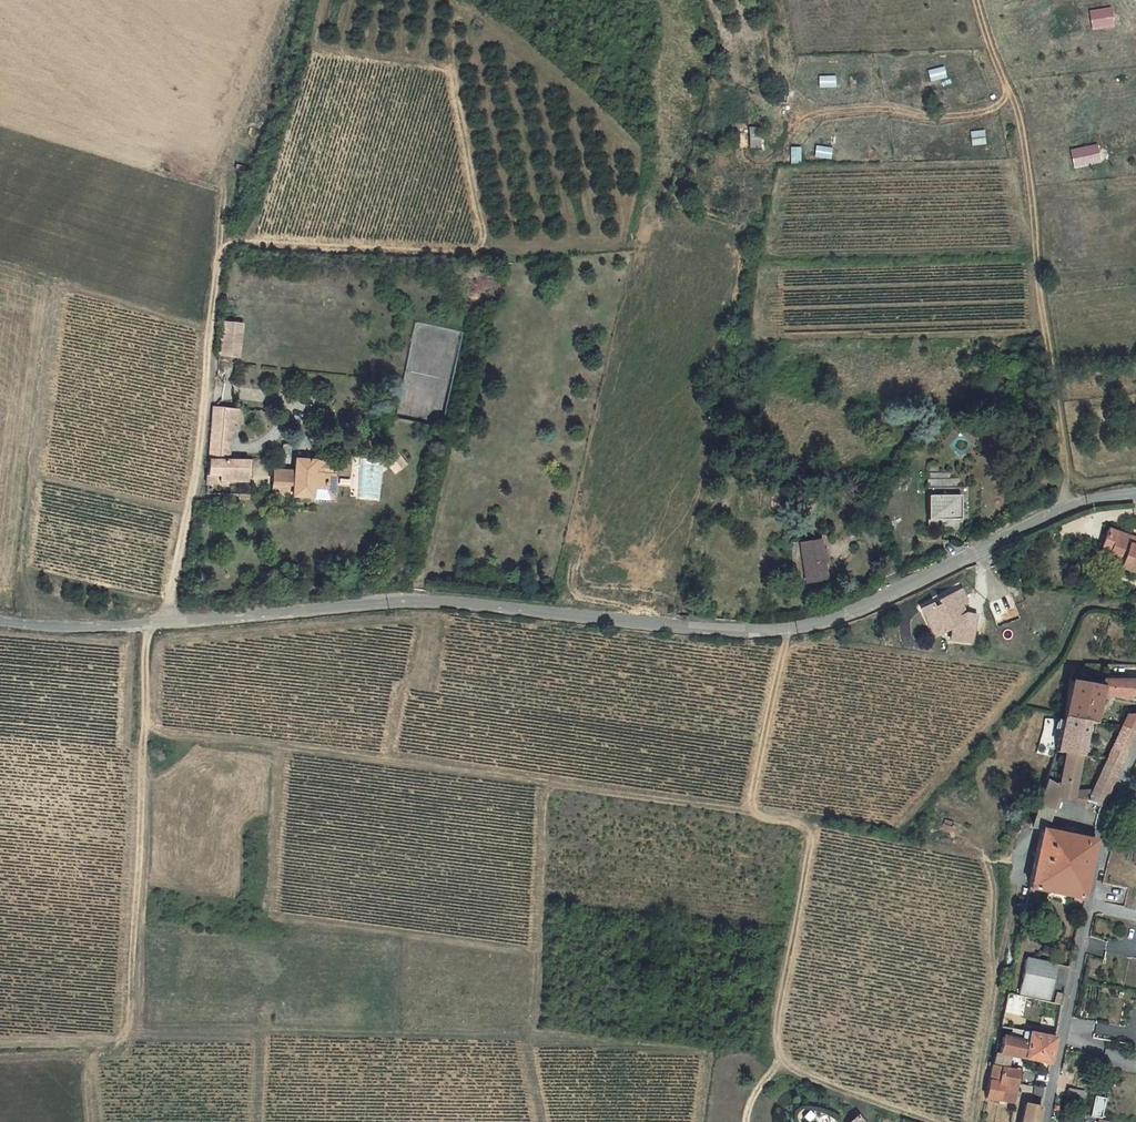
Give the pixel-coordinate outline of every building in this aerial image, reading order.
[(1100,28),(1102,48),(1125,45),(1123,26),(1100,28)] [(906,60),(889,63),(891,75),(908,72),(906,60)] [(812,74),(813,86),(831,85),(831,73),(812,74)] [(969,137),(969,152),(984,152),(984,137),(969,137)] [(749,139),(748,159),(757,159),(758,140),(749,139)] [(875,145),(858,147),(860,159),(877,157),(875,145)] [(240,324),(223,322),(221,340),(238,342),(240,324)] [(221,340),(220,343),(219,353),(219,355),(236,357),(237,353),(238,343),(238,342),(221,340)] [(243,410),(213,408),(208,474),(222,475),(247,475),(249,460),(229,459),(233,423),(242,423),(243,410)] [(406,464),(393,449),(383,457),(395,472),(406,464)] [(295,460),(295,472),(289,472),(273,472),(271,496),(289,496),(298,496),(312,497),(313,488),(326,487),(327,475),(334,475),(335,463),(298,460),(295,460)] [(938,474),(936,486),(958,488),(960,477),(938,474)] [(925,497),(925,521),(958,521),(959,497),(925,497)] [(1133,584),(1131,591),(1135,593),(1135,560),(1122,554),(1124,550),(1110,545),(1111,542),(1101,538),(1094,554),(1104,557),(1109,559),(1106,567),(1116,571),(1113,577),(1133,584)] [(827,562),(825,550),(822,550),(820,541),(799,544),(805,581),(827,579),(824,563),(827,562)] [(975,645),(979,614),(966,612),(968,600),(963,588),(949,594),(919,606),(933,639),(949,633),(953,642),(975,645)] [(1135,713),(1135,692),(1098,693),(1096,699),(1058,694),(1051,733),(1081,738),(1087,739),(1094,706),(1135,715),(1135,713)] [(1124,745),(1131,727),(1118,723),(1111,743),(1124,745)] [(1060,764),(1075,766),(1081,738),(1051,733),(1048,745),(1044,761),(1060,764)] [(1110,782),(1124,745),(1111,743),(1099,777),(1110,782)] [(1029,842),(1036,844),(1043,812),(1095,820),(1110,782),(1099,777),(1089,805),(1068,803),(1075,766),(1060,764),(1055,787),(1037,785),(1022,841),(1029,842)] [(1036,844),(1029,842),(1021,882),(1018,898),(1071,909),(1083,853),(1036,844)] [(1011,973),(1005,1010),(1035,1015),(1042,978),(1011,973)] [(1122,1026),(1128,999),(1114,996),(1107,1023),(1122,1026)] [(1045,1007),(1042,1017),(1049,1018),(1051,1008),(1045,1007)] [(1016,1052),(1012,1070),(1038,1076),(1043,1049),(1002,1042),(1000,1049),(1016,1052)] [(1001,1068),(1012,1070),(1016,1052),(1000,1049),(993,1048),(990,1065),(985,1064),(982,1076),(1000,1079),(1001,1068)] [(982,1078),(981,1084),(976,1110),(1005,1115),(1010,1083),(982,1078)] [(1072,1112),(1073,1102),(1058,1099),(1056,1109),(1072,1112)] [(1085,1107),(1082,1121),(1093,1121),(1096,1110),(1085,1107)]
